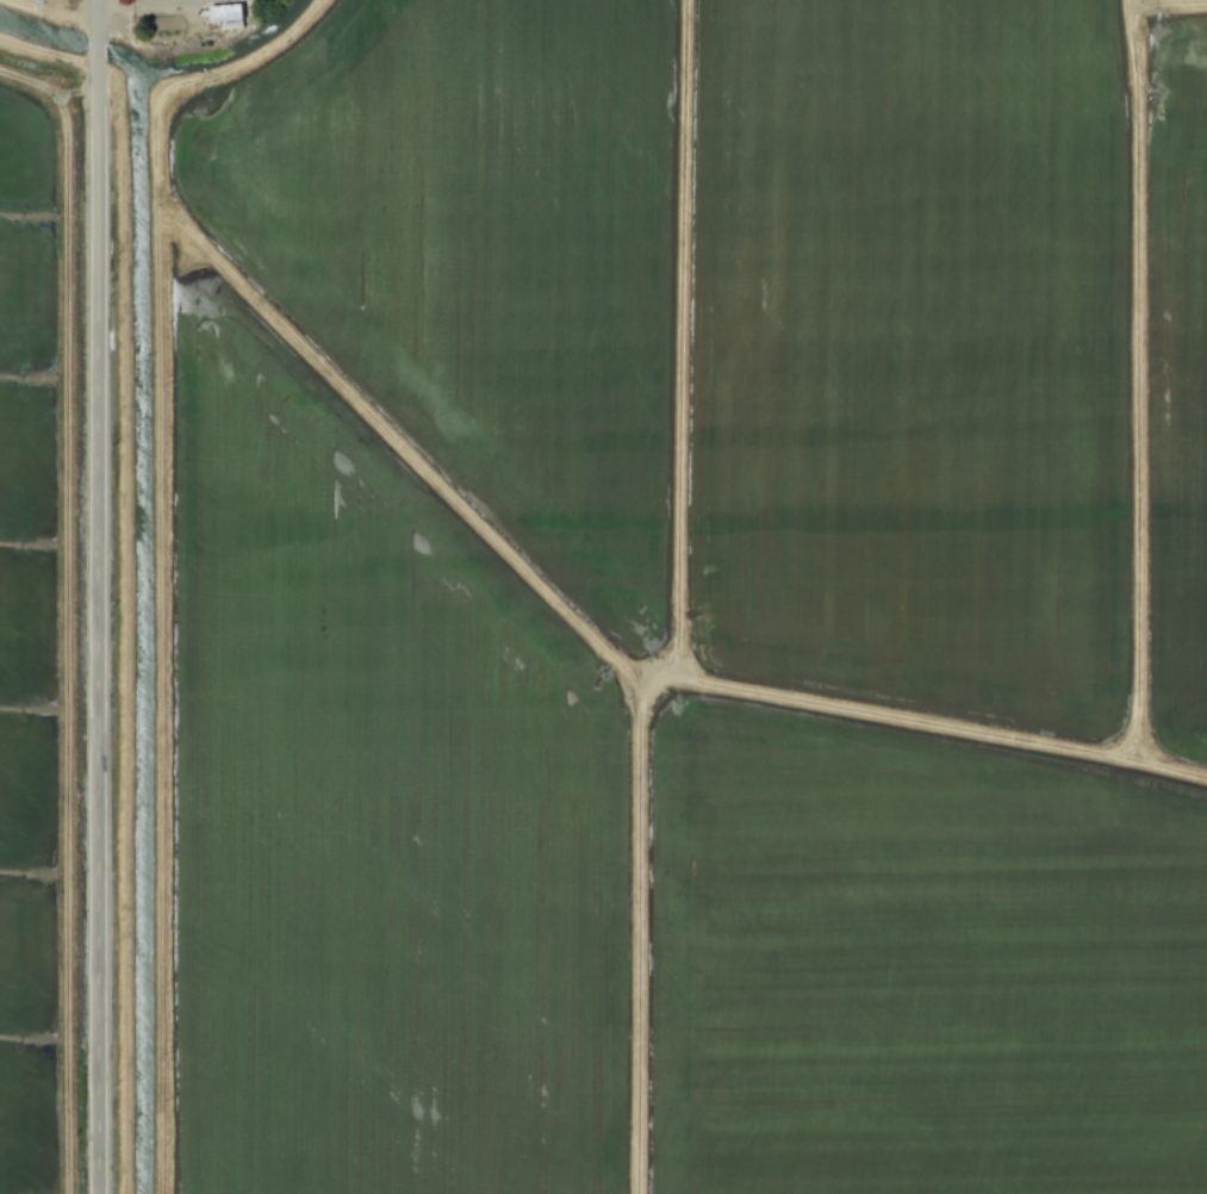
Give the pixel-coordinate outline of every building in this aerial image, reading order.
[(210,6),(210,24),(242,23),(241,5),(210,6)]
